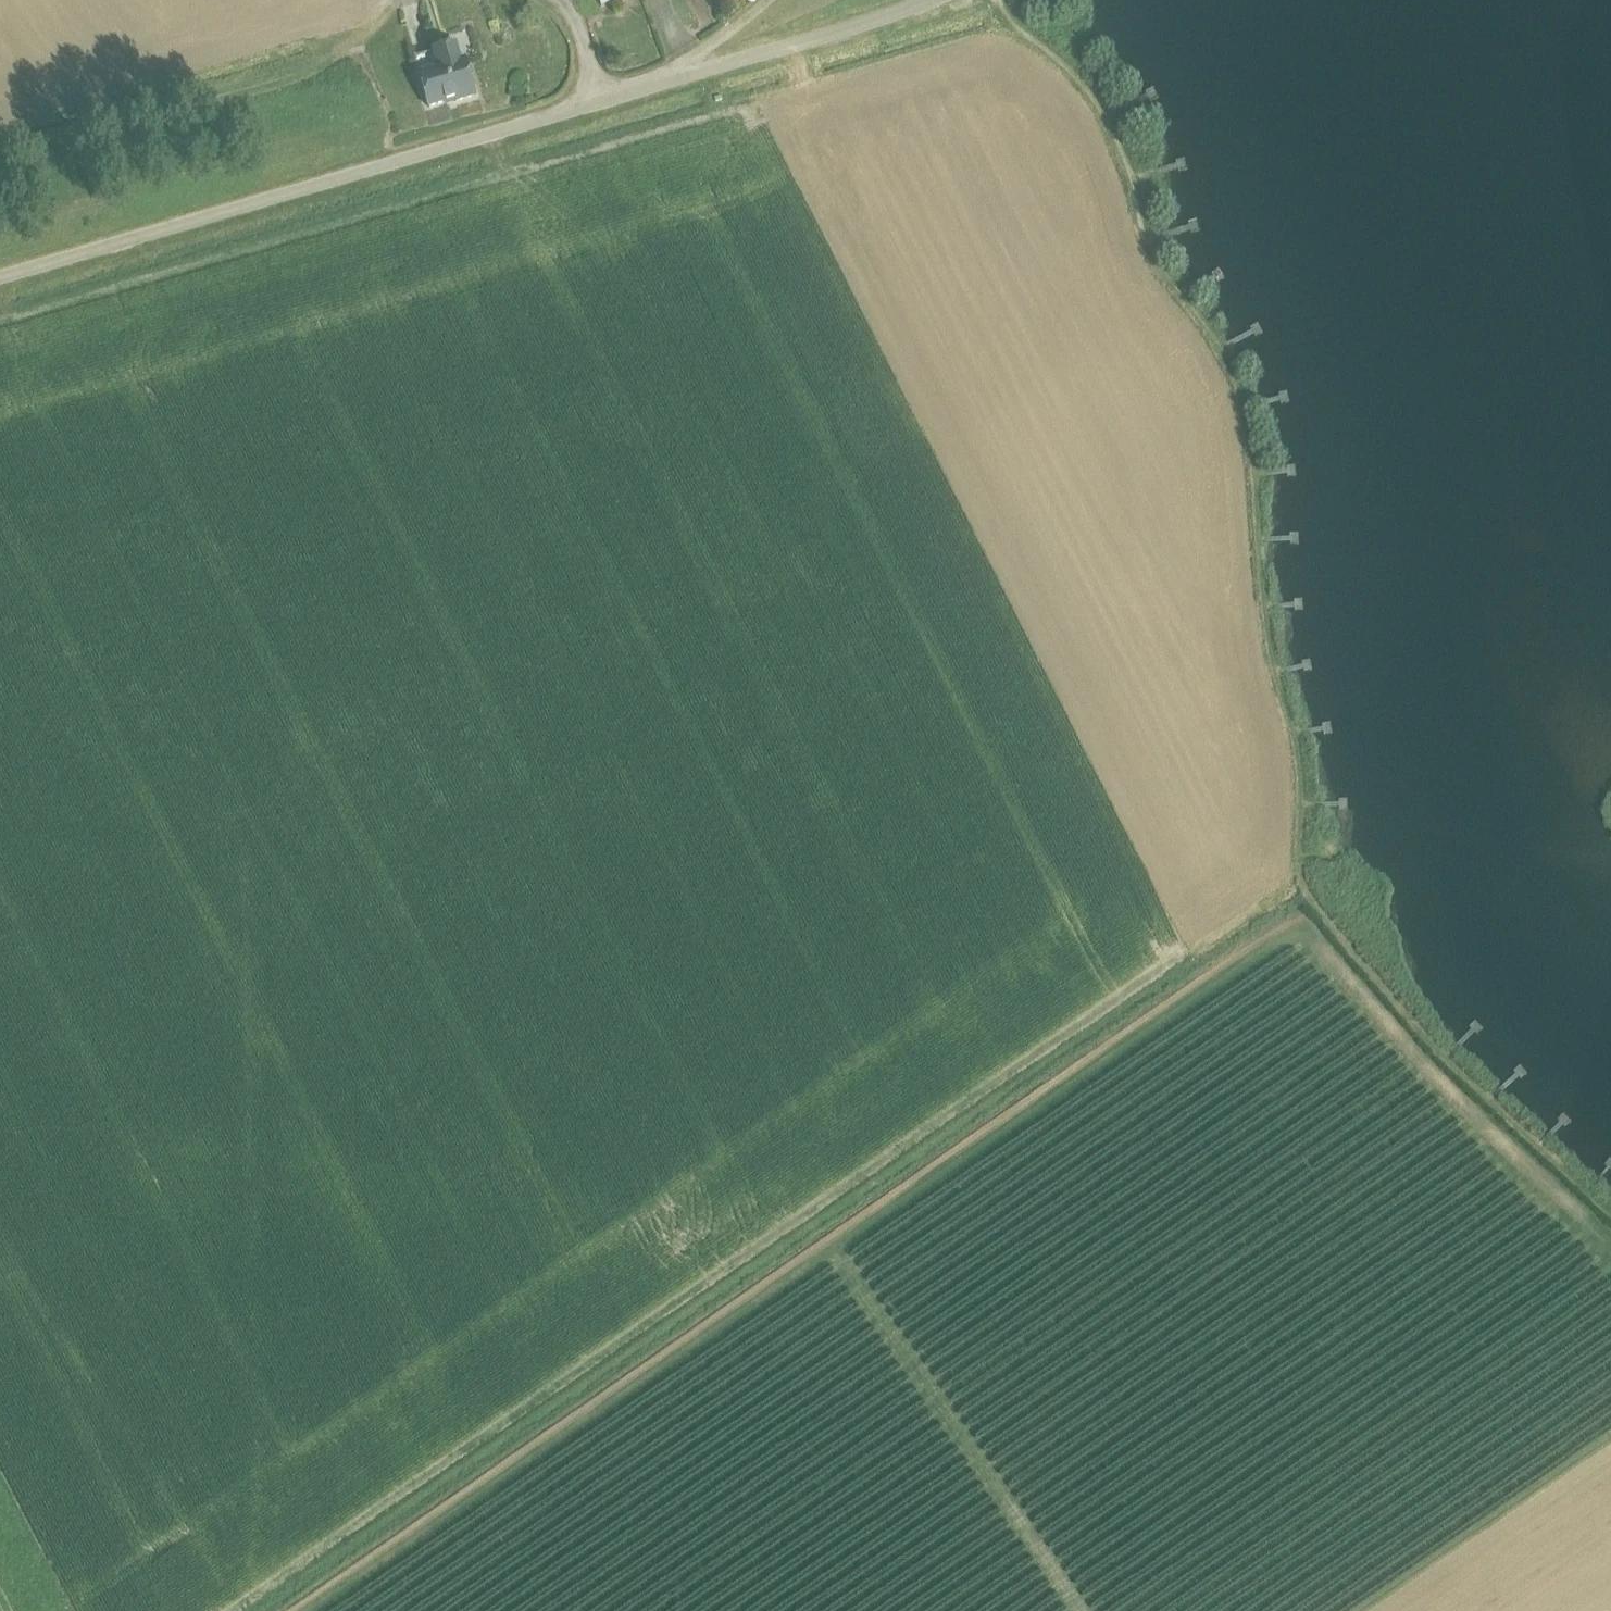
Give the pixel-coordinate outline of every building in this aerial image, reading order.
[(456,43),(433,50),(437,67),(419,72),(429,108),(456,100),(457,102),(476,97),(465,59),(461,60),(456,43)]
